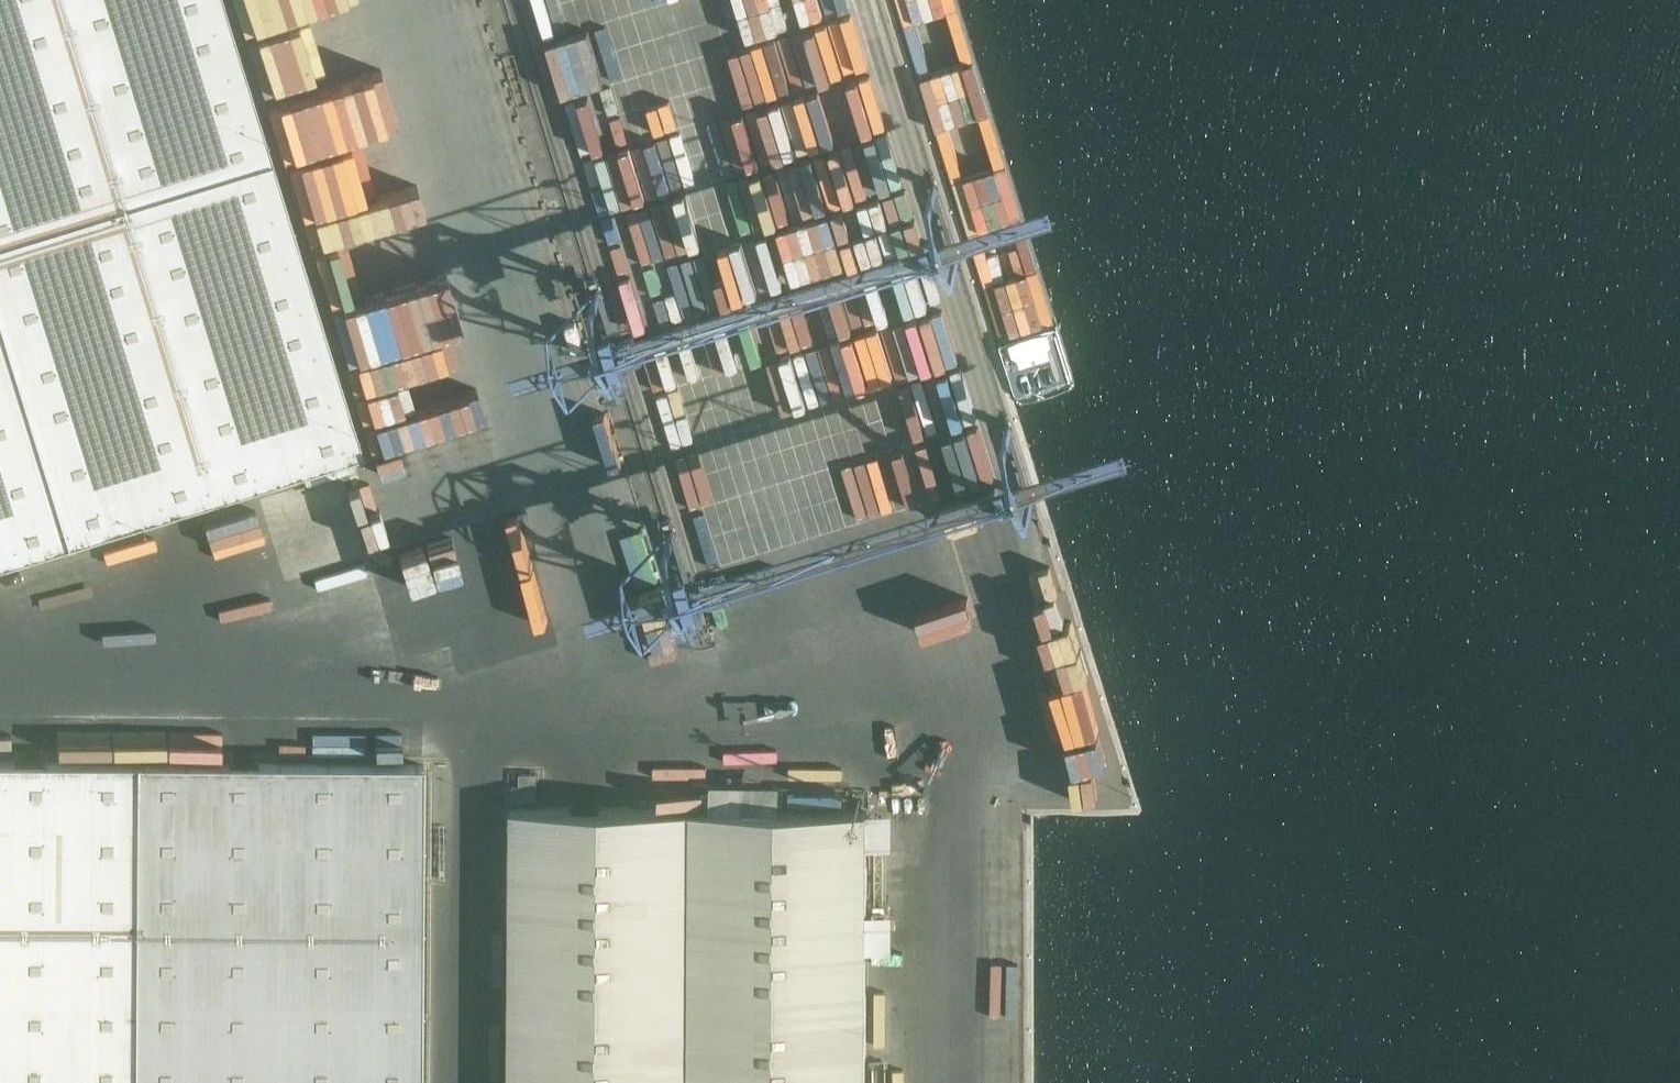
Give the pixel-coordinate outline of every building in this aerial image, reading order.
[(223,0),(0,0),(0,564),(362,453),(223,0)] [(423,764),(0,761),(0,1082),(421,1082),(423,764)] [(537,800),(537,786),(511,786),(511,800),(537,800)] [(689,810),(511,809),(509,1082),(687,1082),(689,810)] [(866,811),(689,810),(687,1082),(865,1082),(866,811)]
